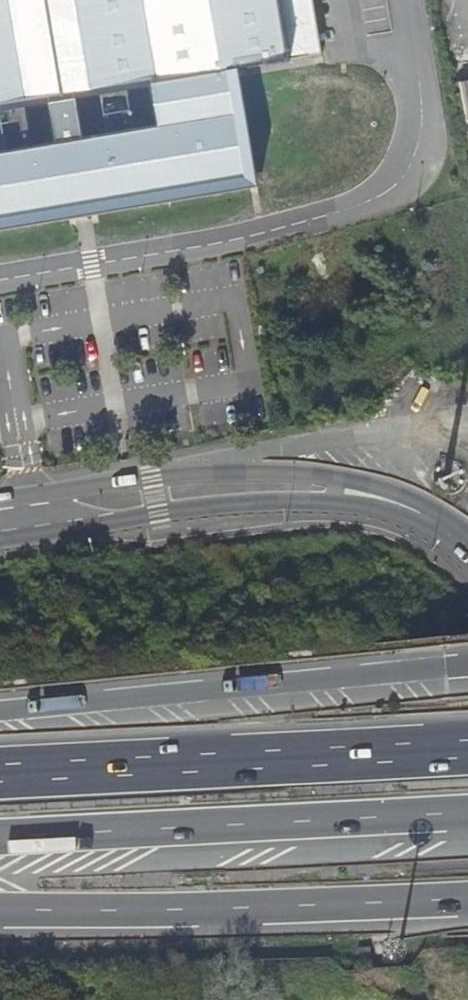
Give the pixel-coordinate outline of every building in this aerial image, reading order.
[(234,73),(304,60),(318,57),(316,43),(308,0),(0,0),(0,112),(234,73)] [(0,112),(0,230),(75,217),(83,215),(91,214),(253,184),(250,169),(234,73),(0,112)] [(459,83),(467,134),(467,81),(459,83)] [(369,959),(368,947),(358,948),(358,960),(369,959)]
